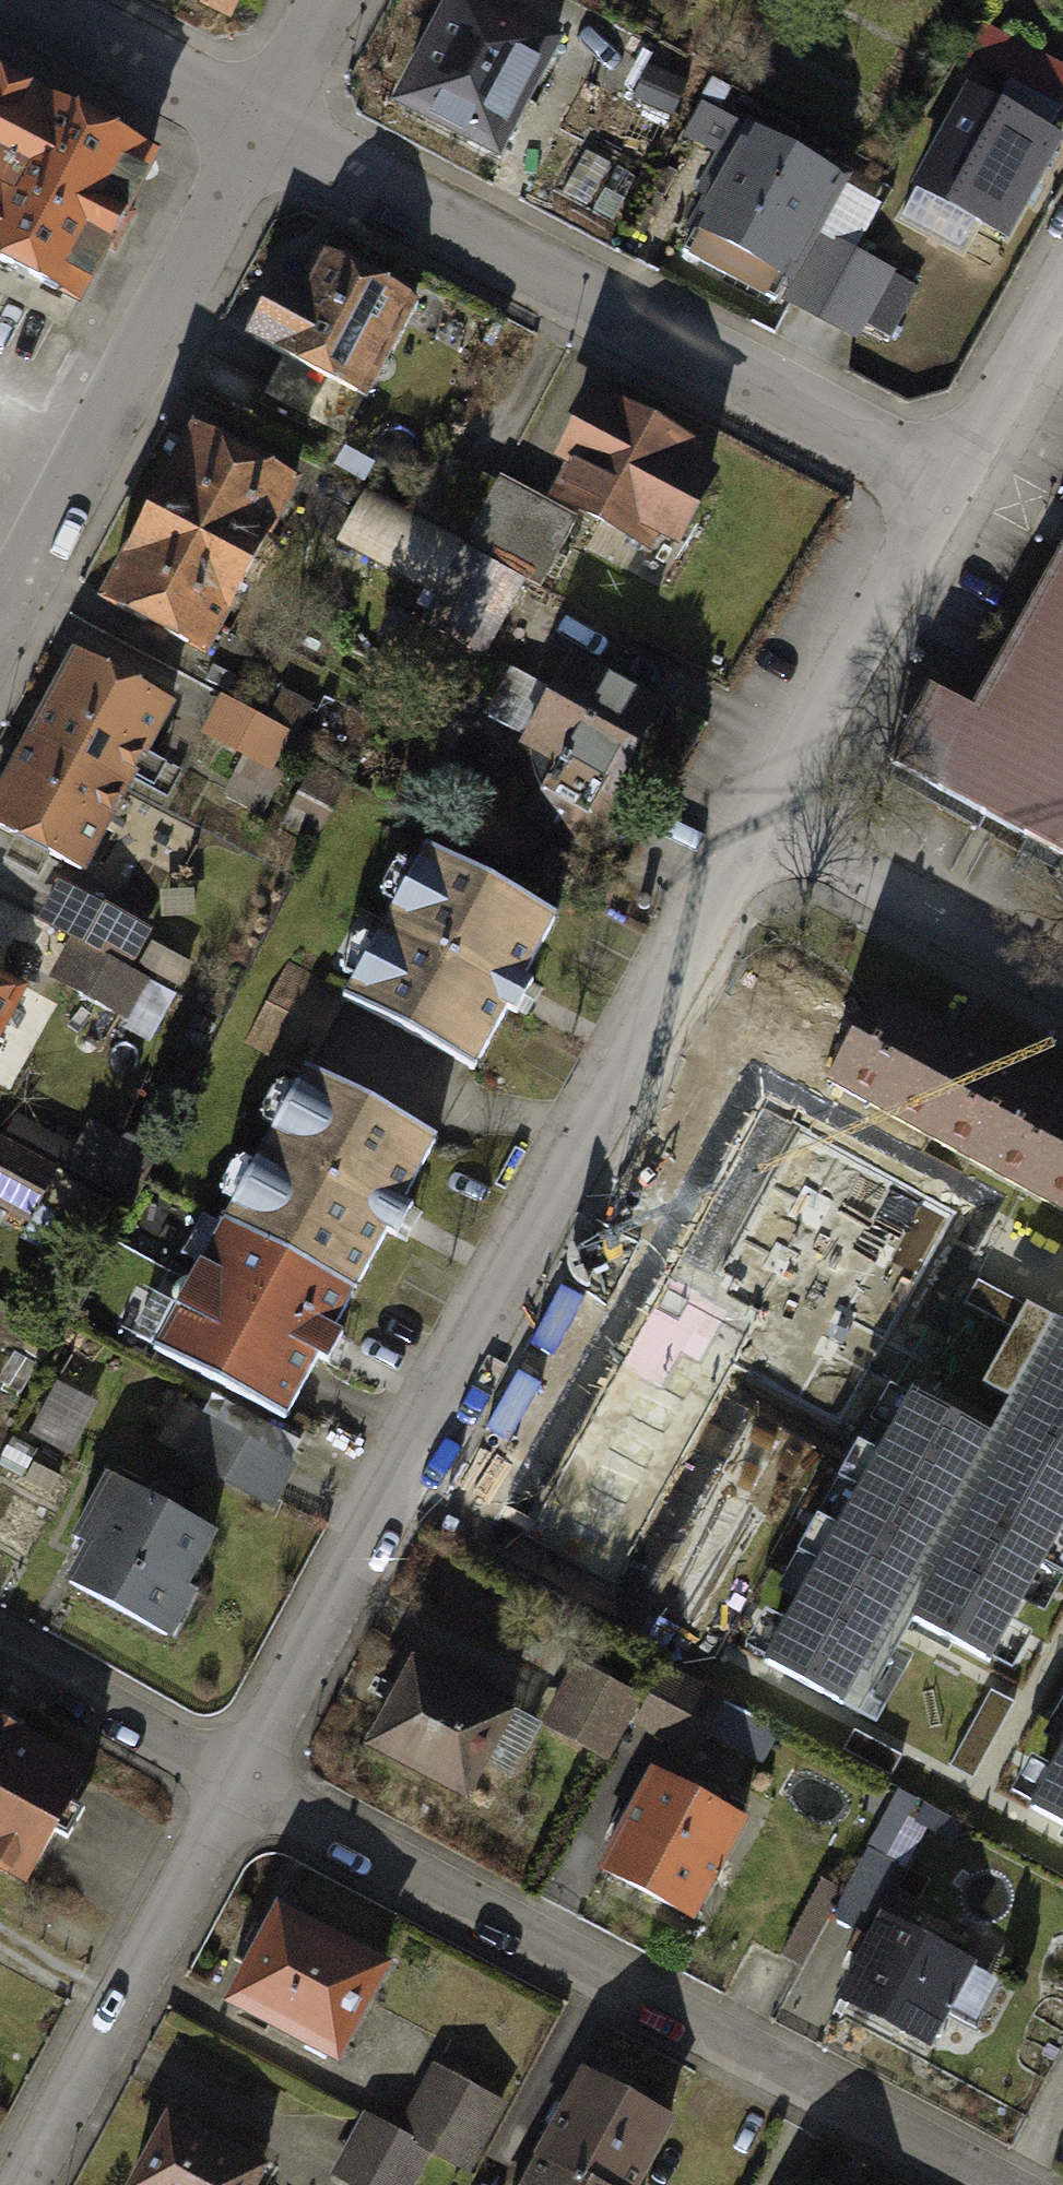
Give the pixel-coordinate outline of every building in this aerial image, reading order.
[(239,31),(257,0),(183,0),(239,31)] [(404,101),(508,160),(565,58),(462,0),(404,101)] [(912,216),(1015,255),(1062,128),(1062,62),(992,35),(976,77),(966,73),(912,216)] [(6,179),(0,191),(0,275),(98,326),(188,152),(0,54),(0,176),(6,179)] [(753,141),(699,252),(861,329),(892,263),(827,232),(848,186),(753,141)] [(280,282),(250,338),(366,400),(417,306),(322,255),(301,293),(280,282)] [(595,401),(564,460),(577,466),(559,501),(646,546),(655,529),(676,540),(707,481),(685,469),(694,452),(595,401)] [(294,485),(197,433),(107,601),(204,652),(294,485)] [(499,483),(442,452),(407,515),(464,546),(499,483)] [(575,525),(499,483),(464,546),(520,576),(540,588),(575,525)] [(407,515),(368,494),(342,542),(438,594),(464,546),(407,515)] [(520,576),(464,546),(438,594),(423,625),(445,636),(479,654),(520,576)] [(977,712),(932,687),(888,765),(1060,861),(1051,877),(1062,884),(1062,559),(977,712)] [(445,636),(423,625),(405,662),(427,672),(445,636)] [(80,656),(36,738),(126,786),(170,704),(80,656)] [(569,660),(523,743),(557,761),(528,814),(597,852),(631,790),(617,782),(658,709),(569,660)] [(286,732),(228,701),(210,735),(267,766),(286,732)] [(0,802),(0,823),(79,867),(126,786),(36,738),(0,802)] [(428,845),(347,999),(475,1071),(509,1009),(517,1014),(534,983),(525,978),(559,916),(428,845)] [(151,933),(65,885),(43,923),(78,943),(129,971),(151,933)] [(129,971),(78,943),(59,978),(122,1013),(141,978),(129,971)] [(347,999),(292,969),(254,1039),(309,1069),(347,999)] [(20,990),(0,979),(0,1027),(20,990)] [(829,1083),(976,1165),(1027,1073),(879,991),(863,1020),(856,1017),(844,1038),(852,1042),(829,1083)] [(309,1069),(223,1221),(355,1293),(388,1233),(399,1239),(416,1209),(404,1202),(439,1138),(309,1069)] [(1062,1213),(1062,1092),(1027,1073),(976,1165),(1062,1213)] [(764,1089),(678,1244),(772,1295),(857,1142),(764,1089)] [(94,1121),(71,1162),(134,1197),(157,1155),(94,1121)] [(3,1141),(0,1147),(0,1205),(29,1220),(56,1171),(3,1141)] [(223,1221),(151,1351),(286,1425),(321,1362),(330,1361),(344,1335),(335,1330),(355,1293),(223,1221)] [(678,1244),(596,1394),(688,1446),(772,1295),(678,1244)] [(1062,1536),(1062,1323),(1053,1318),(992,1431),(912,1388),(765,1661),(860,1712),(910,1619),(994,1664),(1062,1536)] [(596,1394),(512,1542),(604,1594),(688,1446),(596,1394)] [(292,1464),(233,1429),(211,1467),(269,1502),(292,1464)] [(110,1478),(76,1538),(94,1548),(75,1581),(158,1628),(210,1534),(110,1478)] [(416,1664),(370,1747),(463,1798),(510,1716),(416,1664)] [(581,1667),(551,1724),(607,1754),(638,1697),(581,1667)] [(701,1686),(666,1668),(637,1723),(671,1741),(701,1686)] [(726,1699),(701,1686),(671,1741),(696,1755),(726,1699)] [(1013,1702),(989,1689),(949,1765),(973,1777),(1013,1702)] [(28,1876),(55,1825),(70,1832),(80,1812),(69,1806),(88,1771),(20,1735),(23,1729),(2,1719),(0,1717),(0,1862),(28,1876)] [(904,1755),(852,1729),(839,1754),(891,1780),(904,1755)] [(1033,1812),(1062,1828),(1062,1757),(1033,1812)] [(655,1772),(603,1869),(691,1917),(744,1819),(655,1772)] [(289,1909),(239,2007),(347,2061),(397,1963),(289,1909)] [(884,1918),(841,1997),(928,2043),(971,1965),(884,1918)] [(340,2175),(362,2184),(415,2184),(427,2157),(485,2183),(518,2107),(433,2070),(401,2143),(361,2126),(340,2175)] [(526,2184),(641,2184),(674,2116),(582,2071),(526,2184)] [(175,2125),(147,2184),(274,2184),(279,2174),(175,2125)]
